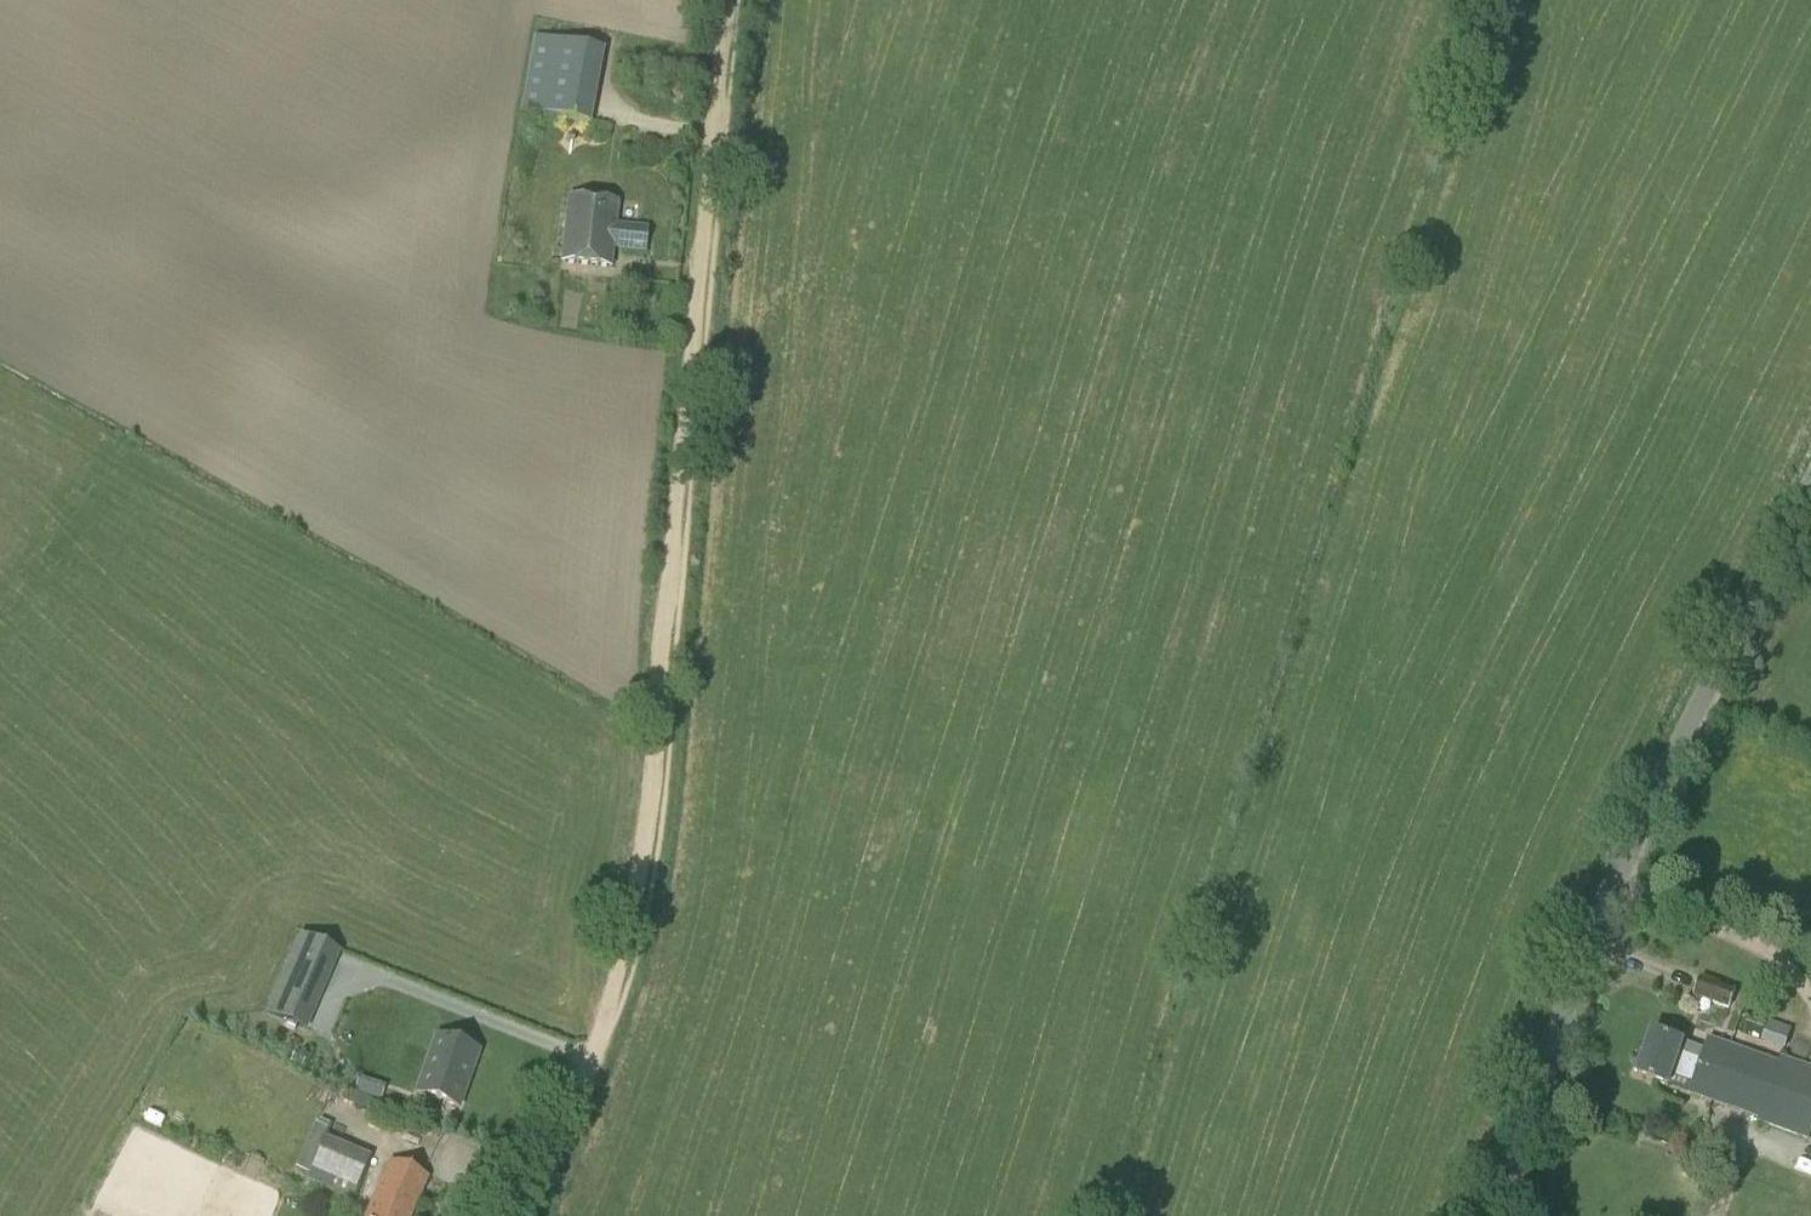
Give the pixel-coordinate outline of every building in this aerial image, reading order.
[(586,123),(600,51),(535,39),(522,111),(586,123)] [(643,253),(646,229),(615,226),(617,204),(567,199),(560,264),(610,269),(612,250),(643,253)] [(306,1031),(340,952),(299,934),(264,1014),(306,1031)] [(1729,1010),(1736,991),(1700,978),(1693,997),(1729,1010)] [(1680,1053),(1681,1054),(1684,1043),(1654,1032),(1639,1075),(1669,1086),(1673,1076),(1672,1076),(1680,1053)] [(460,1110),(480,1051),(434,1035),(413,1095),(460,1110)] [(1673,1076),(1693,1083),(1689,1095),(1758,1120),(1757,1123),(1808,1141),(1810,1134),(1810,1068),(1780,1057),(1778,1063),(1708,1038),(1700,1061),(1681,1054),(1680,1053),(1672,1076),(1673,1076)] [(354,1105),(371,1112),(375,1102),(359,1094),(354,1105)] [(314,1124),(308,1139),(322,1145),(325,1140),(329,1130),(314,1124)] [(428,1178),(390,1161),(366,1215),(411,1215),(428,1178)]
